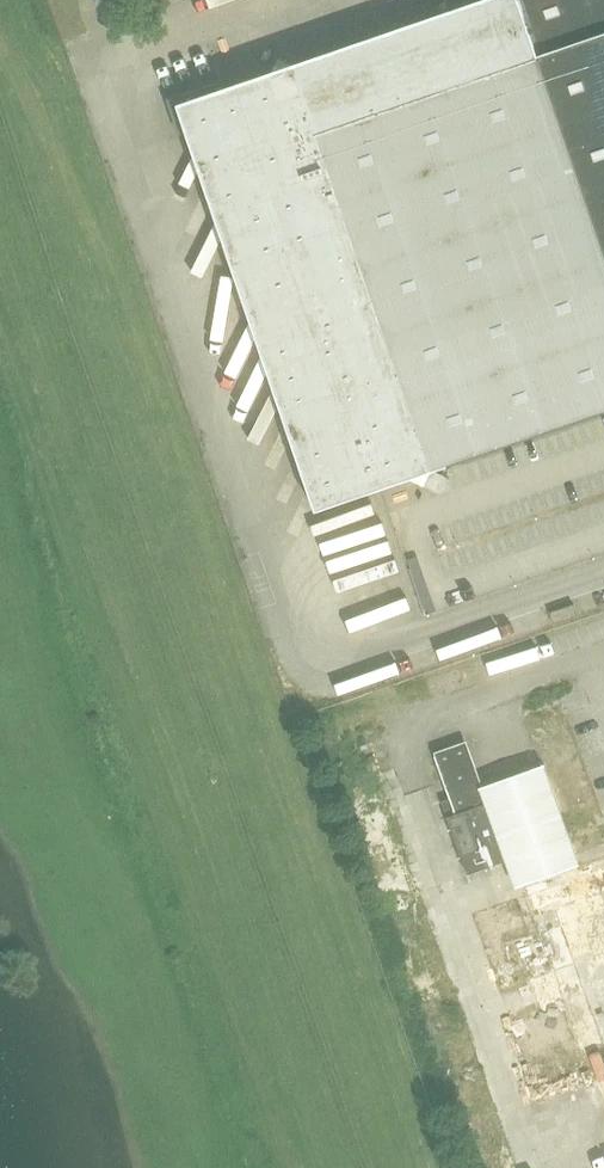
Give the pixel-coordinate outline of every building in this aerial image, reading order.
[(603,412),(603,0),(448,0),(452,11),(295,65),(281,58),(272,73),(222,90),(219,80),(166,98),(179,135),(189,132),(318,509),(412,476),(441,491),(445,483),(441,473),(434,470),(603,412)] [(403,538),(397,515),(370,523),(367,512),(331,521),(340,555),(403,538)] [(575,604),(550,611),(554,623),(578,616),(575,604)] [(603,1037),(603,689),(415,755),(523,1065),(603,1037)]
